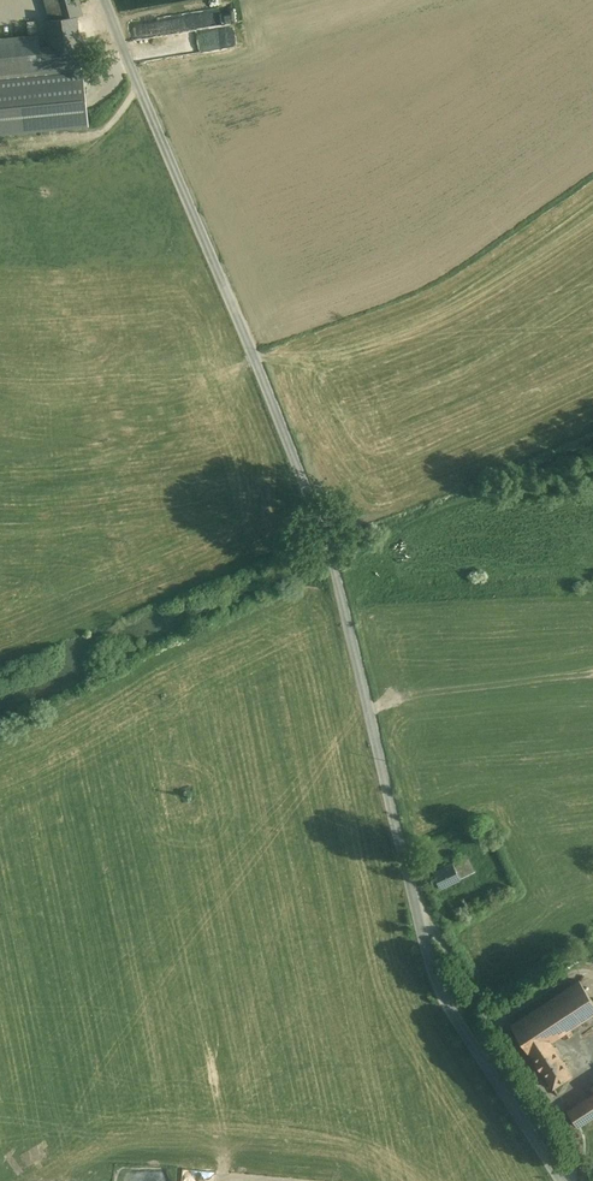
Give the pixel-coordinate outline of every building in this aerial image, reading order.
[(55,5),(54,0),(44,0),(50,19),(77,16),(77,17),(82,15),(78,0),(72,0),(55,5)] [(50,19),(47,19),(49,45),(40,46),(42,69),(82,65),(82,64),(77,17),(77,16),(50,19)] [(186,29),(186,49),(229,49),(229,31),(201,32),(202,34),(194,34),(194,29),(186,29)] [(0,38),(0,73),(42,69),(40,46),(39,34),(0,38)] [(0,73),(0,90),(45,86),(45,82),(83,78),(82,65),(42,69),(0,73)] [(462,858),(453,862),(461,878),(465,876),(462,870),(467,868),(462,858)] [(453,862),(433,872),(440,888),(461,878),(453,862)] [(511,1024),(531,1054),(551,1041),(562,1034),(569,1029),(592,1013),(592,1001),(579,979),(511,1024)] [(569,1029),(562,1034),(565,1039),(573,1034),(569,1029)] [(555,1046),(551,1041),(531,1054),(536,1061),(535,1062),(540,1069),(541,1069),(553,1087),(573,1074),(567,1064),(568,1063),(566,1059),(564,1060),(561,1055),(562,1054),(557,1045),(555,1046)] [(569,1110),(568,1108),(566,1109),(577,1126),(592,1116),(592,1094),(569,1110)]
